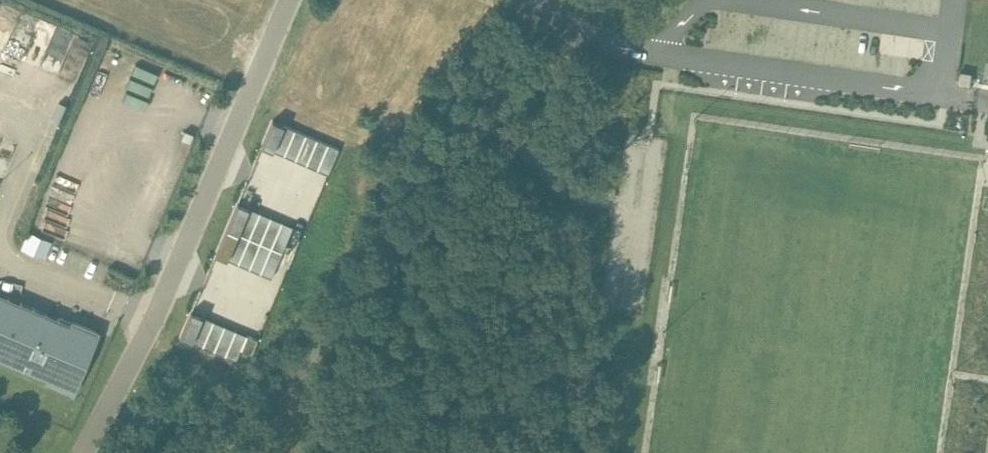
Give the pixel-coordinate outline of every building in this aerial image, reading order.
[(960,72),(959,79),(969,81),(970,73),(960,72)] [(274,119),(263,145),(328,173),(339,147),(274,119)] [(238,202),(216,254),(271,277),(293,226),(238,202)] [(22,250),(46,255),(49,237),(26,233),(22,250)] [(0,290),(0,358),(48,378),(46,381),(73,392),(98,331),(0,290)] [(192,311),(181,337),(236,360),(240,349),(251,353),(258,339),(192,311)]
